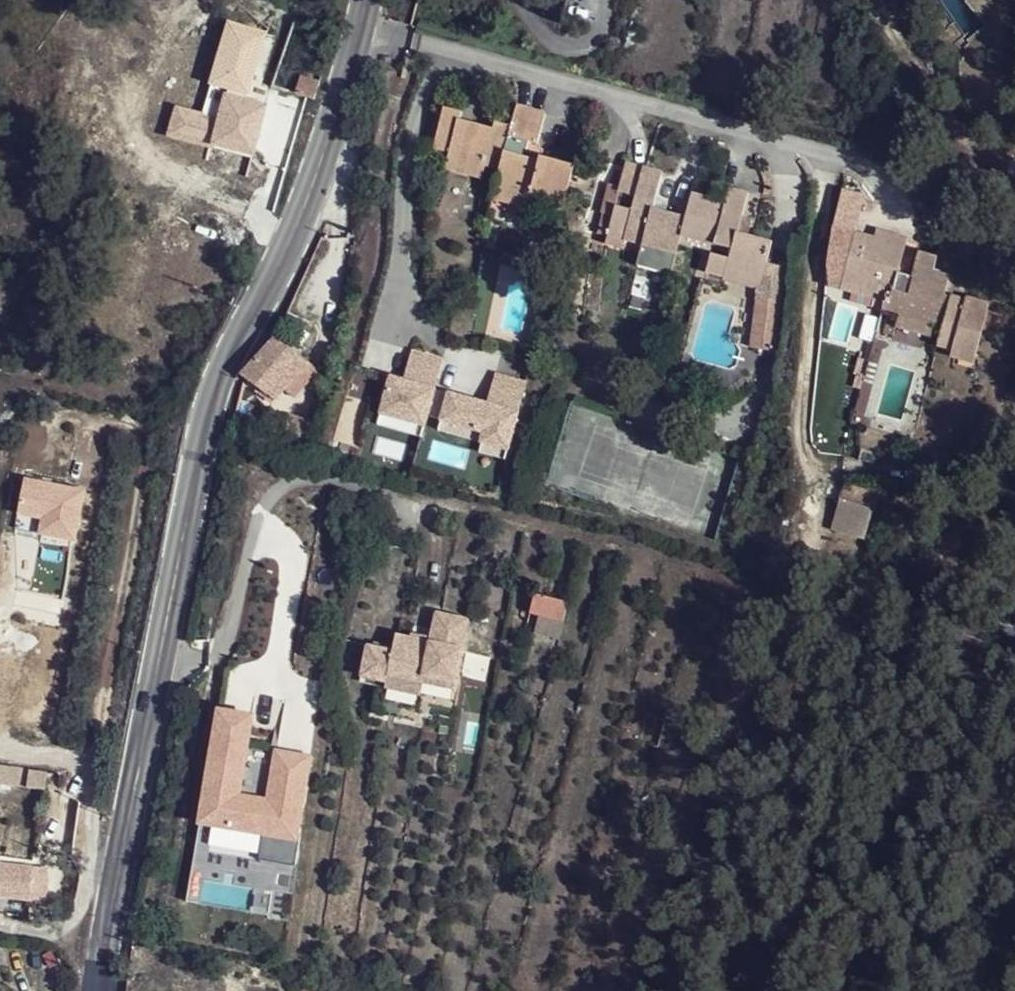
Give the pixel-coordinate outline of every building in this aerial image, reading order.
[(296,93),(315,99),(321,81),(301,76),(296,93)] [(224,93),(212,147),(258,156),(270,104),(224,93)] [(478,122),(469,159),(486,162),(487,159),(500,162),(495,187),(529,195),(530,196),(532,182),(551,186),(550,193),(567,197),(567,194),(574,170),(575,164),(541,156),(540,160),(522,156),(523,152),(526,140),(535,141),(543,109),(517,102),(510,125),(495,122),(493,126),(478,122)] [(450,155),(469,159),(478,122),(458,118),(461,110),(444,106),(436,138),(452,142),(450,155)] [(434,152),(450,155),(452,142),(436,138),(434,152)] [(541,156),(523,152),(522,156),(540,160),(541,156)] [(447,169),(466,172),(469,159),(450,155),(447,169)] [(469,159),(466,172),(483,176),(486,162),(469,159)] [(729,266),(763,275),(773,240),(739,230),(749,190),(729,185),(726,201),(693,191),(687,216),(652,206),(663,169),(626,159),(619,184),(609,182),(601,213),(604,213),(613,216),(609,234),(626,238),(628,228),(645,232),(644,237),(677,245),(680,236),(683,226),(716,236),(715,240),(732,244),(728,256),(711,252),(705,271),(726,277),(729,266)] [(567,194),(590,200),(596,176),(574,170),(567,194)] [(596,176),(590,200),(595,202),(601,177),(596,176)] [(548,200),(550,193),(551,186),(532,182),(530,196),(548,200)] [(495,187),(492,200),(527,209),(529,195),(495,187)] [(599,232),(609,234),(613,216),(604,213),(599,232)] [(713,245),(715,240),(716,236),(683,226),(680,236),(713,245)] [(886,293),(884,300),(882,307),(899,312),(934,322),(943,325),(939,341),(953,345),(951,351),(974,357),(992,300),(969,293),(968,297),(948,290),(951,273),(934,268),(936,256),(918,250),(912,274),(900,270),(908,236),(878,227),(876,237),(874,242),(853,237),(845,268),(858,271),(856,281),(880,287),(881,279),(895,282),(892,293),(886,293)] [(642,242),(644,237),(645,232),(628,228),(626,238),(642,242)] [(854,232),(853,237),(874,242),(876,237),(854,232)] [(623,248),(626,238),(609,234),(606,244),(623,248)] [(673,262),(677,245),(644,237),(642,242),(639,254),(673,262)] [(760,285),(763,275),(729,266),(726,277),(760,285)] [(845,268),(839,287),(877,297),(880,287),(856,281),(858,271),(845,268)] [(773,351),(779,304),(757,303),(752,350),(773,351)] [(930,334),(934,322),(899,312),(895,325),(930,334)] [(241,374),(246,377),(274,400),(308,363),(276,336),(241,374)] [(939,341),(938,347),(951,351),(953,345),(939,341)] [(435,385),(442,360),(413,350),(407,376),(387,372),(375,423),(421,436),(427,414),(435,385)] [(974,357),(951,351),(950,356),(973,362),(974,357)] [(435,385),(427,414),(477,429),(474,443),(509,454),(528,382),(496,373),(487,398),(435,385)] [(281,454),(302,463),(313,421),(295,413),(281,454)] [(846,486),(843,496),(869,503),(872,493),(846,486)] [(837,497),(828,528),(863,538),(872,507),(837,497)] [(596,600),(605,603),(609,586),(601,583),(596,600)] [(539,615),(564,621),(569,601),(552,596),(535,591),(530,612),(539,615)] [(362,674),(388,679),(389,672),(423,677),(425,670),(455,677),(468,616),(436,609),(430,639),(396,632),(393,648),(368,643),(362,674)] [(536,631),(560,638),(564,621),(539,615),(536,631)] [(425,670),(423,677),(454,684),(455,677),(425,670)] [(388,679),(386,685),(421,690),(423,677),(389,672),(388,679)] [(44,791),(47,772),(0,767),(0,786),(44,791)] [(0,864),(0,899),(30,901),(34,866),(0,864)] [(34,866),(30,901),(43,902),(46,867),(34,866)]
